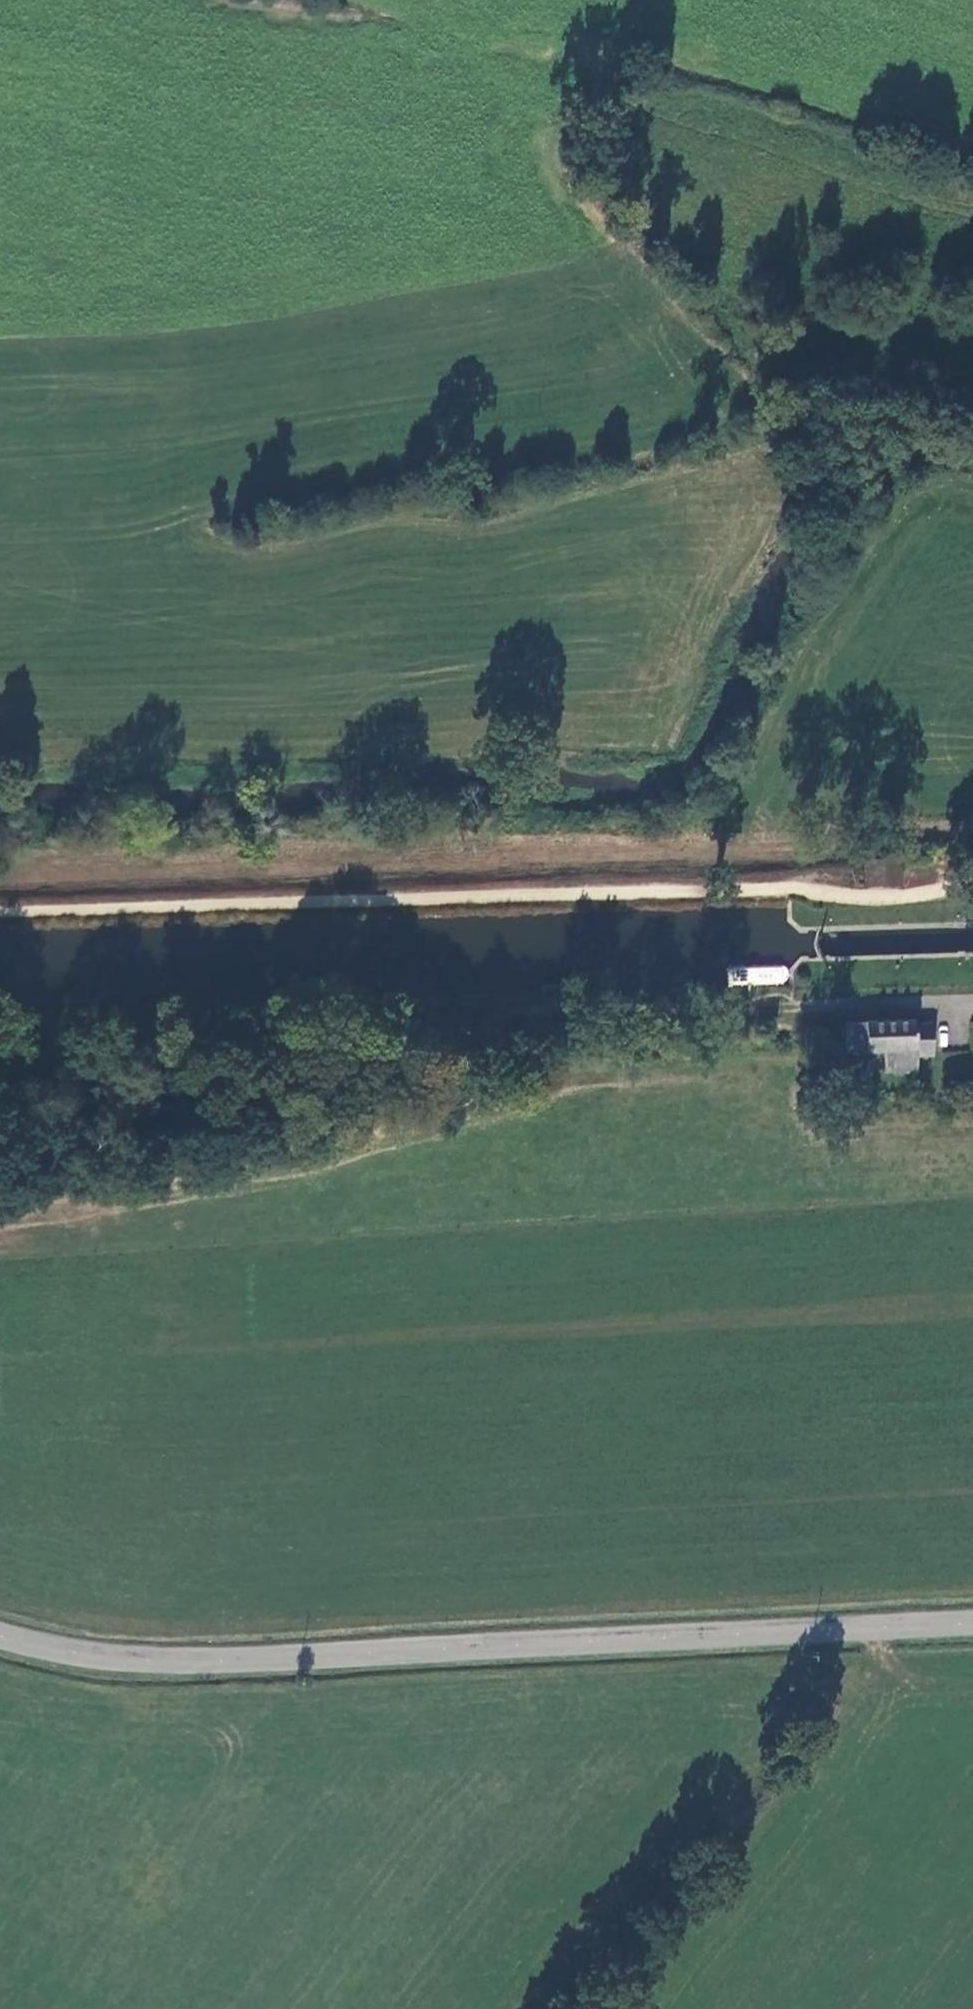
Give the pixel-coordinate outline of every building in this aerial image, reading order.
[(927,1021),(842,1024),(843,1057),(882,1056),(882,1076),(911,1075),(910,1048),(928,1048),(927,1021)] [(842,1086),(831,1085),(830,1100),(841,1100),(842,1086)]
